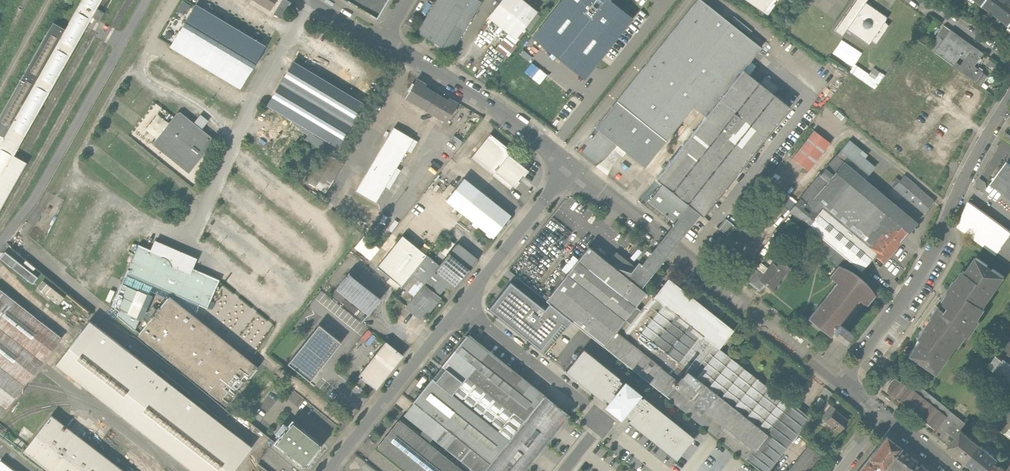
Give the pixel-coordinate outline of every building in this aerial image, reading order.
[(0,118),(0,211),(27,163),(21,159),(14,155),(93,17),(97,9),(102,0),(83,0),(67,29),(54,22),(0,118)] [(270,10),(277,0),(253,0),(270,10)] [(274,14),(282,18),(291,3),(286,0),(282,0),(274,14)] [(478,0),(437,0),(418,33),(452,53),(482,2),(478,0)] [(488,18),(510,35),(516,40),(538,13),(523,0),(503,0),(488,18)] [(633,18),(610,0),(561,0),(532,37),(585,79),(633,18)] [(593,127),(614,144),(611,147),(621,155),(624,151),(643,166),(692,106),(700,112),(705,116),(742,69),(760,47),(701,0),(695,0),(593,127)] [(767,16),(778,0),(743,0),(767,16)] [(835,32),(843,37),(847,31),(869,46),(872,42),(877,46),(890,26),(886,24),(888,20),(866,4),(869,0),(857,0),(835,32)] [(1009,26),(1009,0),(976,0),(1009,25),(1009,26)] [(197,5),(171,48),(240,90),(266,47),(197,5)] [(106,14),(97,9),(93,17),(102,22),(103,20),(106,14)] [(944,26),(927,48),(975,83),(983,73),(973,66),(982,54),(944,26)] [(929,39),(922,34),(917,40),(924,45),(929,39)] [(504,40),(496,50),(507,59),(516,49),(513,47),(518,42),(516,40),(510,35),(505,41),(504,40)] [(294,62),(268,105),(310,131),(338,148),(364,105),(294,62)] [(854,72),(875,88),(885,75),(874,67),(870,73),(859,65),(854,72)] [(790,106),(742,69),(705,116),(681,146),(655,178),(663,184),(689,205),(700,213),(703,216),(790,106)] [(417,79),(406,98),(447,122),(458,104),(449,99),(448,101),(425,87),(426,85),(417,79)] [(152,142),(153,143),(152,144),(188,173),(215,140),(197,126),(179,111),(178,113),(177,112),(172,117),(162,130),(152,142)] [(676,142),(681,146),(705,116),(700,112),(676,142)] [(814,171),(834,140),(816,128),(795,159),(814,171)] [(356,193),(375,204),(414,141),(394,129),(356,193)] [(333,158),(338,148),(310,131),(304,140),(323,152),(333,158)] [(1005,132),(1001,138),(1009,145),(1009,136),(1005,132)] [(490,134),(471,158),(510,189),(513,186),(515,188),(520,182),(518,181),(522,175),(524,176),(529,171),(526,169),(529,165),(490,134)] [(450,141),(459,147),(463,142),(454,136),(450,141)] [(333,158),(323,152),(305,182),(326,194),(344,164),(333,158)] [(834,157),(789,212),(807,227),(813,219),(808,214),(818,202),(878,252),(873,258),(882,265),(915,224),(834,157)] [(1007,161),(991,183),(1009,197),(1009,163),(1007,161)] [(935,201),(904,175),(894,188),(924,214),(935,201)] [(649,202),(675,223),(689,205),(663,184),(649,202)] [(484,193),(466,214),(496,239),(513,217),(484,193)] [(968,201),(957,227),(996,256),(1009,266),(1009,232),(974,206),(968,201)] [(861,272),(873,258),(878,252),(818,202),(808,214),(813,219),(807,227),(820,238),(855,267),(861,272)] [(664,237),(642,265),(652,273),(674,245),(700,213),(689,205),(675,223),(664,237)] [(728,218),(722,228),(732,234),(738,224),(728,218)] [(402,236),(377,267),(401,286),(426,255),(402,236)] [(364,237),(354,249),(366,258),(376,246),(364,237)] [(851,273),(855,267),(820,238),(813,248),(837,268),(837,267),(845,270),(851,273)] [(240,353),(193,318),(198,305),(206,308),(218,281),(218,280),(192,268),(197,258),(192,256),(172,247),(154,240),(150,250),(138,245),(110,305),(118,311),(116,316),(134,330),(151,292),(166,298),(137,333),(227,407),(258,368),(249,361),(240,353)] [(424,286),(406,309),(410,313),(423,323),(441,300),(438,298),(448,286),(453,291),(478,261),(459,246),(434,275),(440,280),(430,291),(424,286)] [(730,448),(746,461),(760,470),(769,470),(811,418),(791,402),(789,404),(719,348),(733,330),(668,278),(652,298),(640,288),(617,270),(596,253),(590,249),(547,303),(570,320),(701,425),(730,448)] [(0,258),(0,259),(32,284),(37,278),(5,252),(0,258)] [(919,341),(908,356),(937,376),(958,346),(960,347),(968,336),(970,337),(981,322),(979,320),(986,309),(984,308),(1006,277),(977,257),(966,272),(963,270),(956,281),(955,280),(948,290),(947,290),(940,300),(950,307),(945,313),(936,307),(929,317),(930,318),(922,328),(923,329),(916,339),(919,341)] [(640,288),(652,273),(642,265),(639,262),(631,272),(618,268),(617,270),(640,288)] [(759,265),(746,281),(759,291),(761,288),(766,292),(769,288),(771,289),(788,268),(780,262),(776,267),(772,264),(766,270),(759,265)] [(837,268),(829,277),(836,284),(807,319),(839,346),(847,337),(840,332),(863,303),(866,306),(874,296),(869,288),(863,282),(855,276),(851,273),(845,270),(837,267),(837,268)] [(364,310),(370,315),(382,300),(349,273),(337,288),(337,289),(331,297),(357,319),(364,310)] [(56,298),(60,291),(44,280),(40,287),(56,298)] [(540,309),(506,280),(494,296),(485,307),(537,349),(558,322),(561,324),(564,327),(570,320),(546,302),(543,306),(540,309)] [(0,288),(0,414),(23,385),(61,336),(0,288)] [(404,321),(410,313),(406,309),(399,317),(404,321)] [(1001,331),(1009,338),(1009,319),(1001,331)] [(56,364),(193,470),(233,470),(252,447),(90,321),(56,364)] [(310,384),(341,346),(320,329),(289,366),(310,384)] [(1001,331),(989,347),(996,353),(1009,363),(1009,362),(1009,338),(1001,331)] [(487,463),(542,396),(465,334),(411,401),(487,463)] [(401,357),(385,344),(358,377),(376,391),(403,358),(401,357)] [(692,438),(580,348),(562,369),(562,370),(597,398),(599,400),(596,403),(613,418),(618,413),(623,416),(626,418),(624,420),(630,425),(671,458),(672,459),(692,438)] [(1009,382),(1009,364),(1009,363),(996,353),(987,365),(1009,382)] [(938,426),(954,439),(961,430),(966,423),(904,377),(899,383),(945,417),(938,426)] [(935,430),(938,426),(945,417),(899,383),(889,396),(935,430)] [(305,395),(339,425),(342,421),(308,391),(305,395)] [(542,396),(499,449),(525,469),(564,420),(568,416),(542,396)] [(411,401),(406,408),(401,414),(421,430),(431,438),(438,445),(471,470),(481,470),(487,463),(411,401)] [(1009,438),(1009,408),(995,427),(1009,438)] [(850,422),(836,412),(827,423),(841,434),(850,422)] [(23,451),(49,470),(124,470),(51,415),(23,451)] [(417,435),(397,419),(395,421),(384,435),(374,447),(405,470),(460,470),(417,435)] [(295,426),(277,447),(303,468),(308,469),(324,450),(295,426)] [(431,438),(421,430),(419,433),(429,441),(431,438)] [(948,447),(967,461),(980,444),(961,430),(954,439),(948,447)] [(867,461),(879,470),(883,470),(890,463),(901,448),(886,437),(867,461)] [(980,444),(967,461),(979,470),(989,470),(994,464),(998,458),(980,444)] [(825,461),(809,448),(790,470),(817,470),(825,461)] [(900,470),(930,470),(901,448),(890,463),(900,470)] [(481,470),(524,470),(525,469),(499,449),(487,463),(481,470)] [(0,460),(0,461),(0,470),(15,470),(0,460)] [(859,470),(879,470),(867,461),(859,470)]
